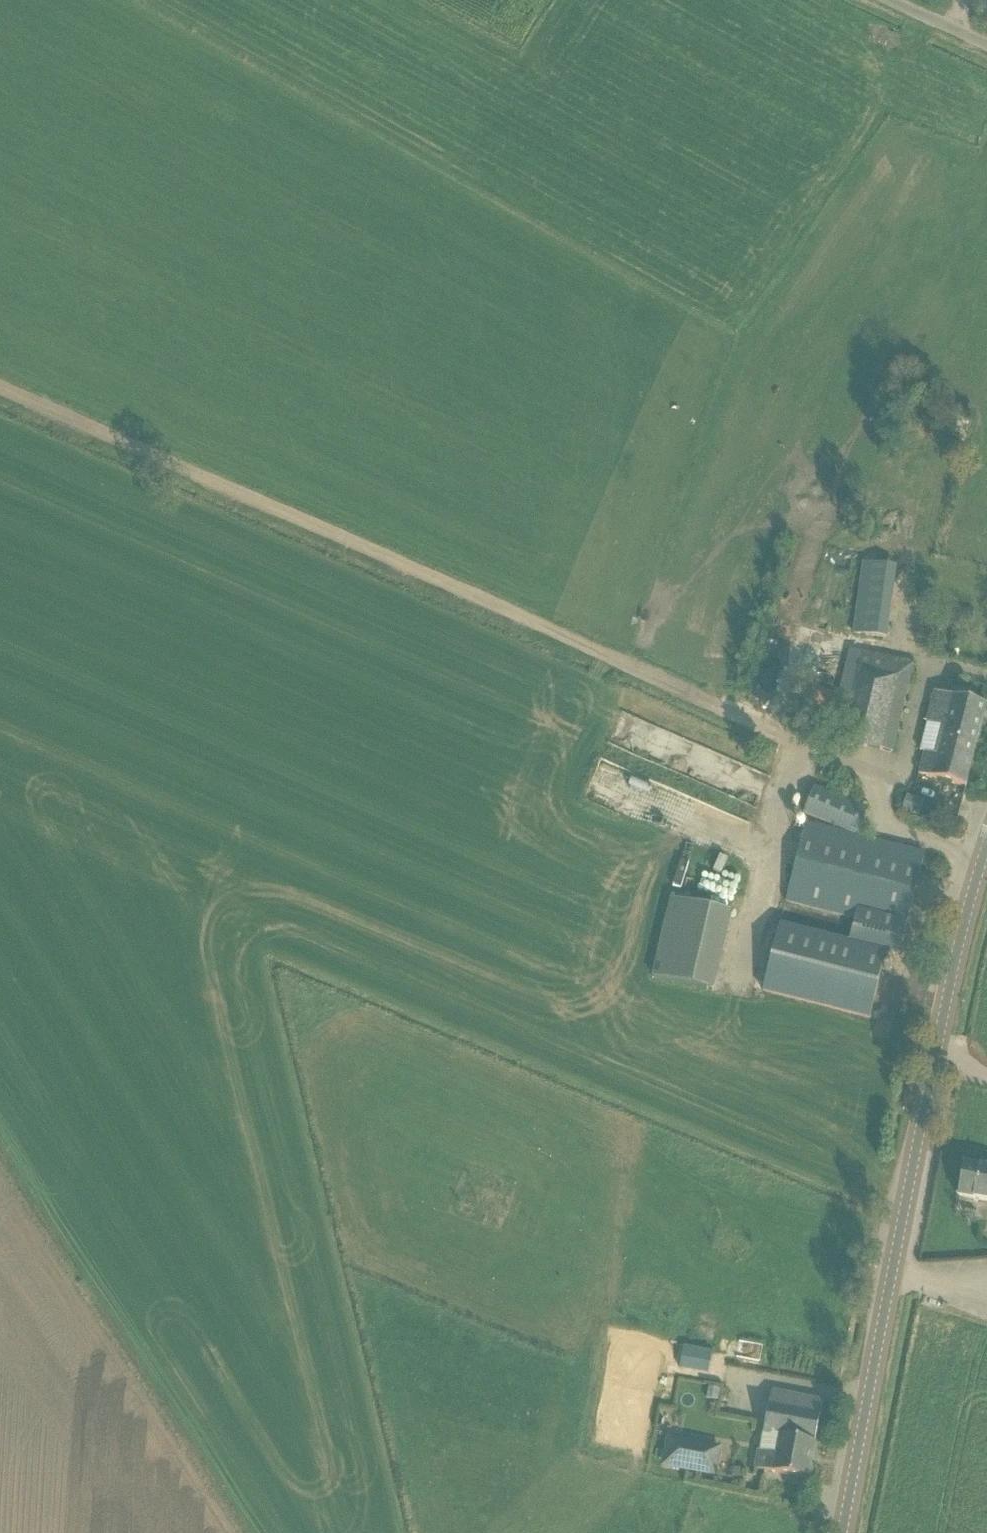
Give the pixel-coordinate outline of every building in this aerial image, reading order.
[(896,566),(863,562),(852,636),(886,640),(896,566)] [(862,652),(846,722),(841,741),(892,753),(913,663),(862,652)] [(813,688),(807,702),(832,713),(838,698),(813,688)] [(927,724),(922,744),(938,748),(936,755),(944,758),(943,762),(947,763),(948,760),(962,763),(962,760),(972,763),(986,706),(935,692),(927,723),(927,724)] [(938,748),(922,744),(920,752),(924,753),(919,775),(965,787),(972,763),(962,760),(962,763),(948,760),(947,763),(943,762),(944,758),(936,755),(938,748)] [(814,788),(803,814),(852,835),(857,836),(868,811),(814,788)] [(917,817),(921,803),(907,799),(903,813),(917,817)] [(904,932),(925,854),(857,836),(852,835),(807,824),(787,903),(855,920),(904,932)] [(671,899),(653,978),(712,991),(730,913),(671,899)] [(904,932),(855,920),(850,943),(886,952),(898,955),(904,932)] [(886,952),(850,943),(780,925),(763,991),(869,1019),(886,952)] [(977,1200),(986,1202),(986,1169),(964,1164),(957,1196),(977,1200)] [(769,1391),(758,1450),(755,1470),(808,1480),(822,1401),(769,1391)] [(669,1431),(673,1414),(660,1410),(655,1428),(669,1431)] [(666,1444),(661,1468),(710,1477),(715,1453),(666,1444)]
